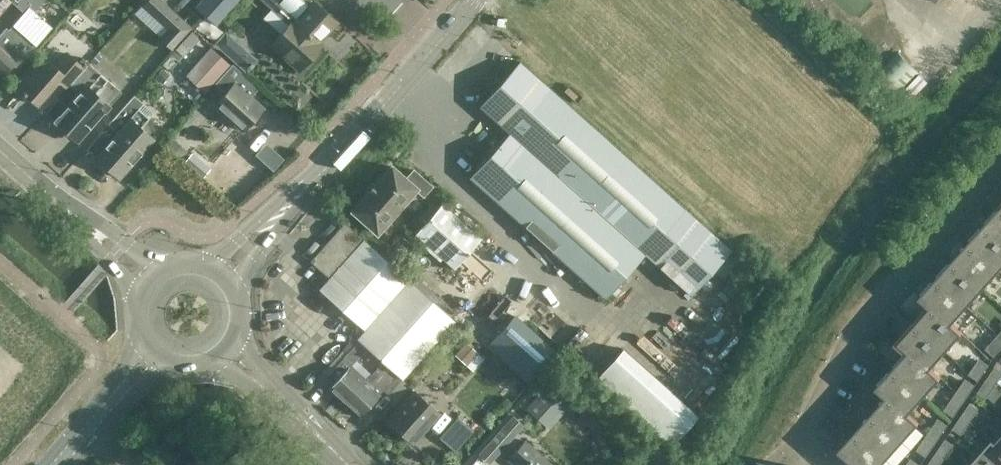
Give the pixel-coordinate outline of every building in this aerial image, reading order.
[(0,34),(0,72),(3,74),(16,60),(20,63),(52,27),(32,10),(41,0),(20,0),(15,5),(24,12),(8,29),(6,27),(0,34)] [(160,41),(172,52),(193,30),(161,0),(145,0),(142,4),(170,30),(160,41)] [(195,6),(216,24),(237,0),(201,0),(195,6)] [(311,5),(306,0),(261,0),(289,24),(272,43),(299,67),(305,61),(309,61),(315,54),(315,49),(321,43),(316,39),(323,32),(324,34),(336,20),(314,1),(311,5)] [(178,62),(200,39),(192,31),(171,55),(178,62)] [(258,61),(226,32),(214,44),(247,73),(258,61)] [(229,65),(210,48),(186,74),(205,92),(229,65)] [(68,82),(69,83),(88,62),(82,57),(78,62),(68,52),(57,65),(44,54),(16,85),(36,102),(57,79),(65,86),(68,82)] [(897,96),(919,73),(896,52),(875,75),(897,96)] [(88,62),(69,83),(77,90),(52,118),(73,137),(85,123),(88,126),(120,90),(88,62)] [(225,92),(214,104),(243,130),(263,107),(242,88),(250,79),(232,63),(215,82),(225,92)] [(690,294),(729,251),(519,64),(479,108),(509,135),(469,180),(606,301),(647,255),(690,294)] [(170,74),(163,68),(155,77),(162,84),(170,74)] [(929,83),(921,75),(906,90),(914,98),(929,83)] [(139,127),(154,111),(133,93),(107,122),(116,131),(95,155),(118,176),(152,139),(139,127)] [(188,151),(173,139),(166,147),(181,159),(188,151)] [(352,210),(377,232),(415,188),(423,195),(432,185),(413,169),(405,178),(391,166),(375,183),(374,183),(367,191),(368,192),(352,210)] [(480,240),(442,205),(415,235),(454,270),(480,240)] [(1000,205),(984,223),(1000,238),(1000,206),(1000,205)] [(457,323),(345,222),(309,261),(330,280),(319,292),(364,332),(356,340),(381,363),(401,380),(403,377),(449,325),(452,328),(457,323)] [(1000,267),(1000,238),(984,223),(968,241),(1000,269),(1000,267)] [(1000,269),(968,241),(952,259),(983,287),(1000,269)] [(983,287),(952,259),(936,277),(967,305),(983,287)] [(967,305),(936,277),(920,295),(962,332),(963,331),(952,322),(967,305)] [(962,332),(920,295),(919,296),(929,306),(914,322),(946,350),(962,332)] [(488,345),(528,381),(554,351),(514,315),(488,345)] [(946,350),(914,322),(898,340),(940,378),(941,376),(931,367),(946,350)] [(1000,348),(1000,335),(999,333),(988,346),(996,353),(1000,348)] [(473,371),(486,357),(473,345),(474,344),(468,339),(454,355),(473,371)] [(940,378),(898,340),(897,342),(908,351),(893,368),(924,396),(940,378)] [(343,401),(362,380),(348,366),(364,348),(356,341),(346,352),(347,353),(321,381),(329,387),(328,388),(340,398),(343,401)] [(594,381),(668,449),(694,421),(620,353),(594,381)] [(969,373),(978,379),(988,366),(978,359),(969,373)] [(368,374),(362,380),(343,401),(359,415),(378,394),(382,389),(394,399),(409,383),(403,377),(401,380),(381,363),(370,375),(368,374)] [(924,396),(893,368),(877,386),(918,423),(919,421),(909,412),(924,396)] [(994,368),(987,379),(995,385),(1000,376),(1000,373),(994,368)] [(549,428),(575,398),(552,377),(525,407),(549,428)] [(988,395),(995,385),(987,379),(979,389),(988,395)] [(964,400),(974,386),(964,380),(955,393),(964,400)] [(918,423),(877,386),(876,387),(886,396),(871,413),(902,441),(918,423)] [(439,411),(415,390),(388,421),(411,442),(439,411)] [(955,413),(964,400),(955,393),(946,407),(955,413)] [(977,410),(969,404),(962,415),(970,421),(977,410)] [(462,411),(458,416),(462,419),(466,415),(462,411)] [(489,442),(498,450),(524,421),(515,413),(506,423),(489,442)] [(902,441),(871,413),(855,431),(886,459),(902,441)] [(963,431),(970,421),(962,415),(954,425),(963,431)] [(455,452),(474,430),(457,416),(439,438),(455,452)] [(937,439),(946,426),(937,419),(928,433),(937,439)] [(989,438),(1000,448),(1000,424),(989,438)] [(855,431),(839,449),(856,464),(880,464),(886,459),(855,431)] [(928,453),(937,439),(928,433),(919,446),(928,453)] [(989,438),(988,439),(990,441),(977,456),(987,464),(1000,464),(1000,448),(989,438)] [(953,446),(944,440),(937,450),(946,456),(953,446)] [(526,442),(511,459),(518,464),(552,464),(526,442)] [(946,456),(937,450),(930,461),(935,464),(940,464),(946,456)] [(194,454),(184,464),(206,464),(194,454)] [(977,456),(969,464),(987,464),(977,456)]
